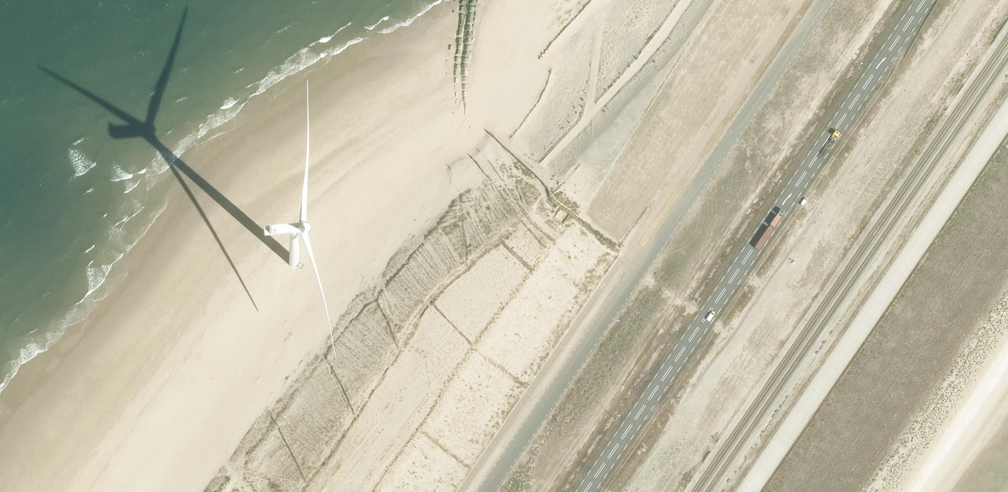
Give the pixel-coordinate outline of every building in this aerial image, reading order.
[(269,270),(269,271),(269,272),(269,273),(269,274),(269,275),(270,275),(270,276),(270,277),(270,278),(271,278),(271,279),(272,280),(272,281),(273,281),(273,282),(274,283),(275,283),(275,284),(276,285),(277,285),(278,286),(279,286),(280,287),(281,287),(282,287),(283,288),(284,288),(285,288),(286,288),(287,288),(288,288),(289,288),(289,287),(290,287),(291,287),(292,287),(293,286),(294,286),(294,285),(295,285),(296,285),(296,284),(297,284),(297,283),(298,283),(299,282),(299,281),(300,281),(300,280),(301,279),(301,278),(302,277),(302,276),(302,275),(303,274),(303,273),(303,272),(303,271),(303,270),(303,269),(303,268),(303,267),(302,267),(302,266),(302,265),(302,264),(301,264),(301,263),(301,262),(300,262),(300,261),(299,260),(299,259),(298,259),(297,258),(296,257),(295,257),(295,256),(294,256),(293,255),(292,255),(291,255),(291,254),(290,254),(289,254),(288,254),(287,254),(286,254),(285,254),(284,254),(283,254),(282,254),(281,254),(281,255),(280,255),(279,255),(278,255),(278,256),(277,256),(276,257),(275,257),(275,258),(274,259),(273,259),(273,260),(272,261),(272,262),(271,262),(271,263),(270,264),(270,265),(270,266),(269,267),(269,268),(269,269),(269,270)]
